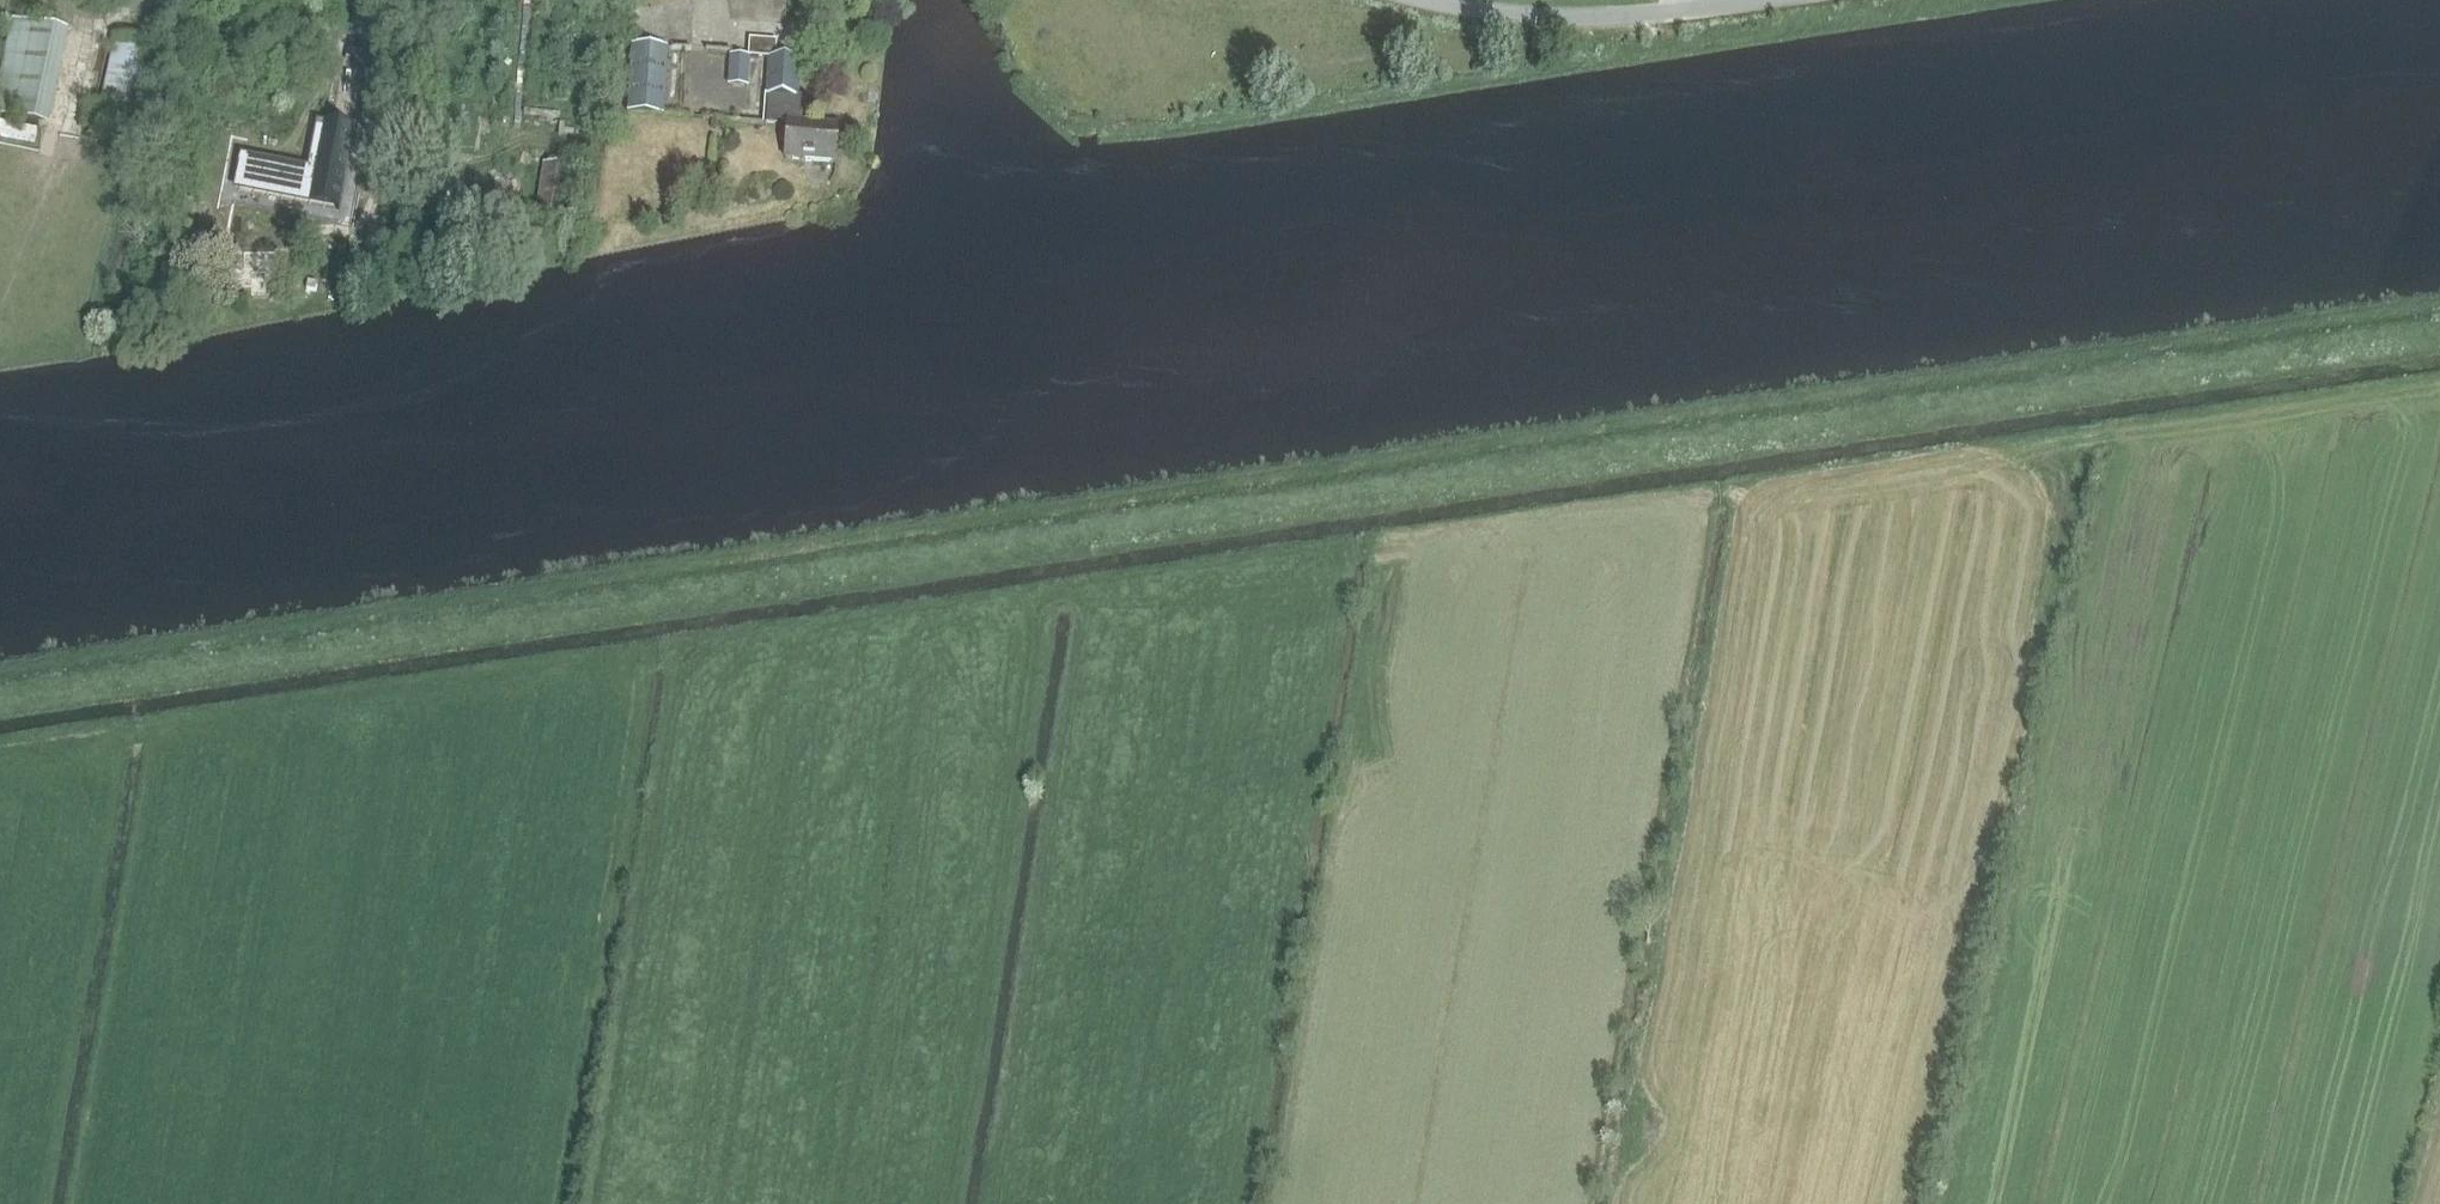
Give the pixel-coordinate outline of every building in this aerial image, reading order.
[(67,27),(10,16),(0,67),(0,114),(48,123),(67,27)] [(100,105),(141,114),(156,49),(115,40),(100,105)] [(835,163),(838,125),(801,122),(803,98),(799,97),(800,60),(775,58),(776,41),(750,40),(748,57),(768,58),(763,124),(777,125),(778,122),(788,122),(785,160),(835,163)] [(626,113),(662,116),(667,48),(632,46),(626,113)] [(339,211),(355,128),(352,128),(352,131),(315,125),(309,157),(314,157),(312,169),(307,168),(259,158),(253,189),(338,205),(337,210),(339,211)] [(536,210),(566,215),(572,167),(543,163),(536,210)]
